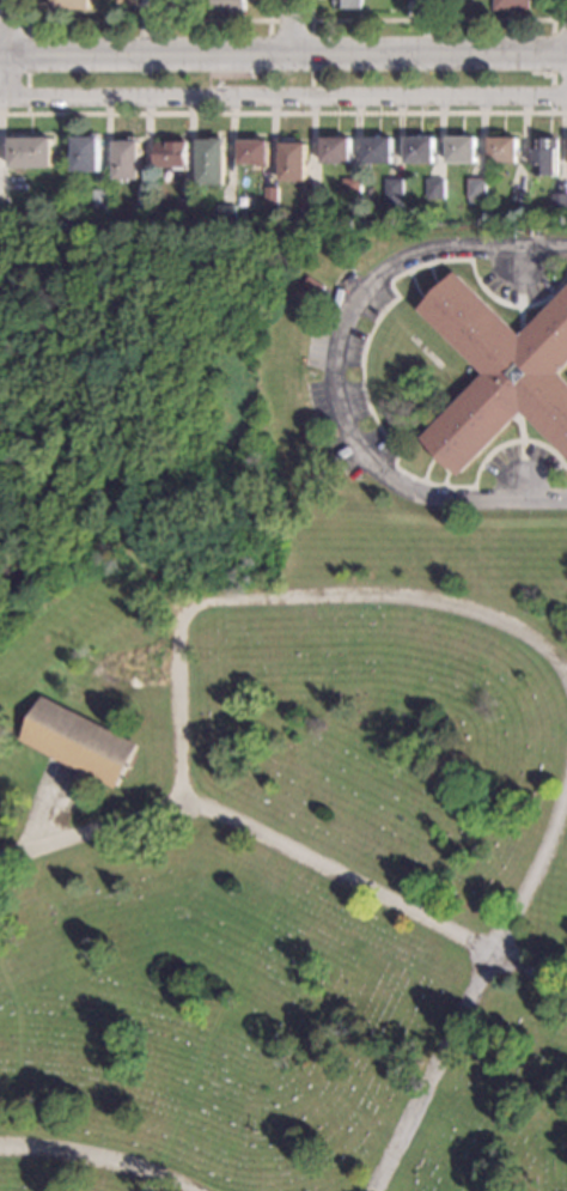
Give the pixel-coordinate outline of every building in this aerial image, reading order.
[(53,10),(53,0),(90,0),(90,10),(53,10)] [(211,12),(211,0),(244,0),(244,12),(211,12)] [(335,8),(335,0),(361,0),(361,8),(335,8)] [(494,10),(494,0),(529,0),(529,10),(494,10)] [(475,163),(446,163),(445,138),(475,136),(475,163)] [(98,138),(99,171),(73,172),(72,138),(98,138)] [(224,186),(196,186),(196,140),(211,140),(211,138),(224,138),(224,186)] [(349,163),(321,164),(319,138),(349,138),(349,163)] [(391,163),(362,163),(362,138),(391,138),(391,163)] [(433,163),(404,164),(403,138),(432,138),(433,163)] [(514,163),(488,163),(488,138),(514,138),(514,163)] [(51,168),(10,169),(8,139),(51,139),(51,168)] [(556,176),(531,176),(530,139),(555,139),(556,176)] [(268,164),(238,165),(238,140),(268,140),(268,164)] [(139,180),(114,181),(112,141),(139,141),(139,180)] [(188,170),(175,170),(175,168),(154,168),(154,142),(187,141),(188,170)] [(305,181),(280,182),(279,144),(305,144),(305,181)] [(360,199),(341,200),(341,180),(359,178),(360,199)] [(402,209),(383,209),(382,181),(401,180),(402,209)] [(443,199),(426,199),(425,180),(443,180),(443,199)] [(484,199),(474,199),(474,205),(467,205),(467,180),(484,180),(484,199)] [(276,206),(264,206),(264,188),(276,188),(276,206)] [(110,209),(105,209),(105,217),(92,217),(92,190),(110,189),(110,209)] [(549,195),(566,194),(566,214),(549,214),(549,195)] [(234,226),(217,226),(217,207),(234,206),(234,226)] [(520,335),(566,288),(566,365),(559,373),(566,382),(566,457),(522,412),(458,476),(449,468),(446,470),(432,457),(435,454),(419,438),(483,373),(419,310),(457,271),(520,335)] [(324,287),(313,303),(298,293),(309,277),(324,287)] [(136,742),(114,788),(18,739),(41,694),(136,742)]
